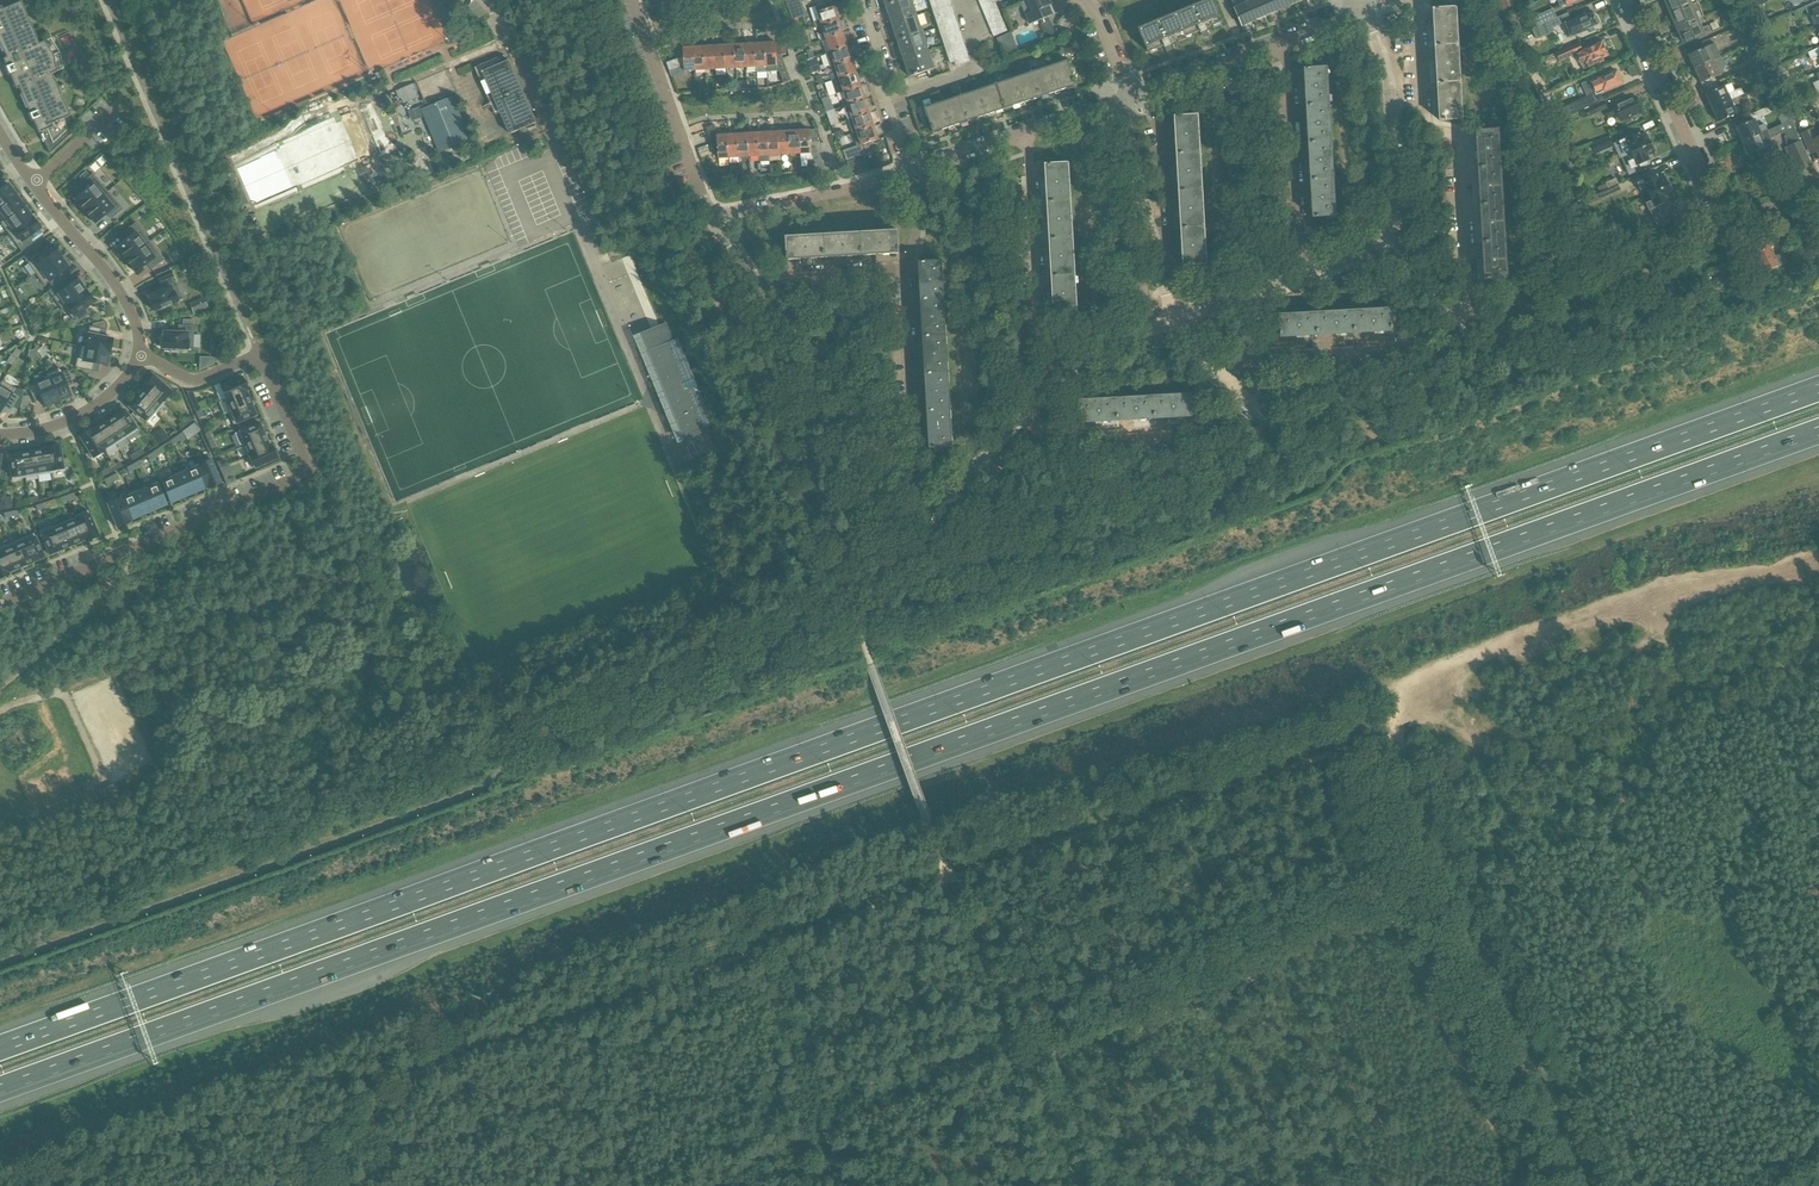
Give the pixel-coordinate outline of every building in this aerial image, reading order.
[(885,5),(897,40),(922,32),(911,0),(901,0),(885,5)] [(980,5),(982,11),(996,6),(994,2),(993,0),(991,0),(980,5)] [(1019,2),(1019,3),(1020,2),(1029,24),(1040,19),(1048,16),(1054,13),(1048,0),(1024,0),(1019,2)] [(1200,31),(1201,32),(1207,30),(1206,28),(1221,22),(1212,0),(1209,0),(1175,14),(1185,37),(1200,31)] [(1248,3),(1246,0),(1243,0),(1245,4),(1234,8),(1242,25),(1255,20),(1248,3)] [(1268,14),(1262,0),(1254,0),(1248,3),(1255,20),(1268,14)] [(1268,14),(1282,8),(1278,0),(1262,0),(1268,14)] [(1295,2),(1294,0),(1278,0),(1282,8),(1295,2)] [(1700,24),(1702,23),(1700,18),(1704,16),(1696,0),(1664,0),(1683,45),(1712,32),(1709,26),(1702,29),(1700,24)] [(0,6),(0,47),(2,52),(3,52),(5,57),(2,59),(5,67),(8,74),(8,73),(15,89),(18,87),(20,93),(26,109),(27,109),(29,113),(28,114),(31,120),(32,119),(37,133),(39,132),(46,148),(48,152),(49,154),(72,131),(66,117),(68,116),(61,100),(59,95),(60,95),(53,79),(52,79),(50,74),(60,69),(56,54),(57,54),(56,53),(47,39),(37,43),(35,38),(36,38),(29,22),(28,22),(26,17),(27,17),(20,1),(2,9),(0,6)] [(791,12),(804,8),(802,1),(788,6),(791,12)] [(949,1),(931,7),(933,14),(951,8),(949,1)] [(1818,24),(1818,4),(1817,1),(1805,7),(1809,17),(1814,14),(1818,24)] [(835,6),(826,9),(824,3),(809,8),(815,27),(821,25),(839,20),(835,6)] [(998,12),(996,6),(982,11),(985,17),(998,12)] [(1456,7),(1433,8),(1435,46),(1458,45),(1456,7)] [(951,8),(933,14),(935,20),(953,14),(951,8)] [(1540,25),(1557,18),(1553,9),(1536,17),(1540,25)] [(1715,11),(1718,18),(1724,15),(1722,9),(1715,11)] [(1800,9),(1793,12),(1796,19),(1804,16),(1800,9)] [(1595,19),(1592,11),(1571,21),(1564,24),(1570,37),(1589,29),(1588,28),(1593,26),(1596,24),(1594,19),(1595,19)] [(998,12),(985,17),(988,24),(1001,18),(998,12)] [(953,14),(935,20),(937,27),(956,21),(953,14)] [(1185,37),(1175,14),(1139,29),(1148,52),(1164,46),(1165,47),(1171,45),(1170,43),(1185,37)] [(1561,24),(1558,17),(1557,18),(1540,25),(1532,29),(1537,39),(1555,31),(1554,28),(1561,25),(1561,24)] [(1004,25),(1001,18),(988,24),(990,30),(1004,25)] [(821,25),(823,33),(818,35),(819,41),(825,39),(843,33),(839,20),(821,25)] [(956,21),(937,27),(939,34),(958,28),(956,21)] [(1757,40),(1749,22),(1736,28),(1744,46),(1757,40)] [(1004,25),(990,30),(993,37),(1006,31),(1004,25)] [(1513,28),(1515,34),(1523,32),(1520,25),(1513,28)] [(960,34),(958,28),(939,34),(942,40),(960,34)] [(843,33),(825,39),(830,52),(847,46),(843,33)] [(922,33),(897,41),(909,76),(934,68),(922,33)] [(962,41),(960,34),(942,40),(944,47),(962,41)] [(803,40),(804,44),(805,47),(811,45),(808,36),(802,38),(803,40)] [(1757,40),(1744,46),(1753,66),(1766,60),(1757,40)] [(962,41),(944,47),(946,54),(964,48),(962,41)] [(1604,45),(1602,41),(1576,53),(1577,53),(1578,60),(1582,65),(1584,69),(1601,62),(1600,58),(1608,55),(1606,51),(1607,51),(1608,47),(1605,45),(1604,45)] [(765,43),(754,44),(755,67),(757,67),(757,73),(767,72),(766,66),(765,44),(765,43)] [(782,55),(786,55),(785,45),(776,45),(776,43),(765,43),(765,44),(766,66),(767,72),(778,72),(778,66),(779,69),(786,66),(784,61),(777,63),(777,55),(782,55)] [(1720,56),(1719,52),(1715,43),(1688,55),(1694,68),(1720,56)] [(733,45),(733,46),(735,68),(745,67),(744,45),(744,44),(733,45)] [(744,44),(744,45),(745,67),(755,67),(754,44),(744,44)] [(713,46),(713,47),(714,69),(724,69),(723,46),(723,45),(713,46)] [(723,45),(723,46),(724,69),(727,68),(735,68),(733,46),(733,45),(723,45)] [(1458,45),(1435,46),(1437,83),(1460,82),(1458,45)] [(703,47),(704,70),(714,69),(713,47),(713,46),(703,47)] [(830,67),(834,66),(852,60),(847,46),(830,52),(830,53),(825,54),(830,67)] [(692,47),(684,48),(684,54),(678,56),(679,58),(667,63),(670,71),(670,70),(672,77),(685,76),(685,71),(694,70),(692,48),(692,47)] [(692,47),(692,48),(694,70),(704,70),(703,47),(692,47)] [(1067,49),(1069,56),(1076,53),(1073,47),(1067,49)] [(964,48),(946,54),(949,64),(954,62),(955,66),(969,61),(964,48)] [(1550,55),(1554,64),(1572,56),(1568,48),(1550,55)] [(1808,53),(1811,59),(1818,56),(1818,48),(1808,53)] [(810,59),(815,57),(812,49),(807,51),(810,59)] [(1534,61),(1531,54),(1524,57),(1527,65),(1534,61)] [(1720,56),(1694,68),(1700,83),(1722,73),(1727,63),(1723,61),(1720,56)] [(1776,66),(1778,60),(1771,56),(1768,63),(1776,66)] [(817,59),(808,62),(812,73),(821,69),(817,59)] [(831,81),(838,79),(856,73),(852,60),(834,66),(836,72),(829,75),(831,81)] [(1766,60),(1753,66),(1761,86),(1774,80),(1766,60)] [(485,71),(512,133),(535,123),(508,61),(485,71)] [(1075,86),(1066,61),(1030,73),(1039,98),(1075,86)] [(1537,67),(1534,61),(1527,65),(1530,71),(1537,67)] [(1307,106),(1329,105),(1327,67),(1305,68),(1307,106)] [(1559,109),(1562,118),(1599,102),(1596,95),(1623,84),(1617,70),(1590,81),(1595,92),(1590,94),(1590,95),(1559,109)] [(856,73),(838,79),(831,81),(835,94),(843,92),(861,86),(856,73)] [(1039,98),(1030,73),(995,85),(1003,110),(1039,98)] [(1774,80),(1761,86),(1770,106),(1783,100),(1774,80)] [(1439,120),(1462,119),(1460,82),(1437,83),(1439,120)] [(1003,110),(995,85),(959,96),(968,122),(1003,110)] [(1733,91),(1728,93),(1724,85),(1705,94),(1711,108),(1736,97),(1733,91)] [(847,105),(865,99),(861,86),(843,92),(845,99),(842,100),(844,107),(847,106),(847,105)] [(1789,90),(1782,93),(1785,98),(1791,96),(1789,90)] [(819,93),(821,99),(822,99),(828,97),(825,91),(819,93)] [(453,96),(421,110),(439,153),(471,140),(453,96)] [(968,122),(959,96),(924,108),(932,134),(968,122)] [(1736,97),(1711,108),(1717,123),(1737,114),(1733,106),(1738,103),(1736,97)] [(1633,98),(1605,111),(1608,116),(1618,112),(1621,120),(1640,112),(1633,98)] [(869,112),(865,99),(847,105),(847,106),(851,118),(869,112)] [(911,101),(913,110),(921,107),(918,99),(911,101)] [(1783,100),(1770,106),(1773,112),(1782,108),(1785,107),(1783,100)] [(1604,101),(1593,106),(1585,110),(1580,112),(1583,118),(1588,116),(1607,107),(1604,101)] [(831,102),(826,103),(828,111),(834,109),(831,102)] [(1309,143),(1331,142),(1329,105),(1307,106),(1309,142),(1309,143)] [(1793,106),(1787,109),(1792,120),(1798,117),(1793,106)] [(851,118),(854,126),(850,127),(852,133),(874,126),(869,112),(851,118)] [(839,123),(836,115),(830,117),(833,125),(839,123)] [(1177,154),(1200,153),(1198,115),(1175,116),(1176,134),(1177,154)] [(1765,124),(1758,127),(1754,119),(1736,127),(1742,142),(1768,130),(1765,124)] [(1796,131),(1791,120),(1782,124),(1784,131),(1787,135),(1796,131)] [(706,128),(715,151),(718,151),(719,159),(728,158),(727,135),(717,135),(713,125),(706,128)] [(847,161),(864,155),(861,145),(878,140),(874,126),(852,133),(856,147),(843,151),(847,161)] [(1768,130),(1742,142),(1748,156),(1757,152),(1759,157),(1776,150),(1770,137),(1776,134),(1773,128),(1768,130)] [(1817,137),(1813,128),(1801,134),(1808,149),(1814,146),(1818,158),(1818,137),(1817,137)] [(1501,166),(1499,129),(1475,130),(1478,168),(1501,166)] [(816,143),(818,143),(816,131),(810,131),(810,130),(799,131),(800,154),(811,153),(812,156),(820,153),(818,148),(811,151),(810,143),(816,143)] [(845,135),(843,130),(834,133),(836,138),(845,135)] [(789,131),(779,132),(780,155),(790,155),(789,131)] [(789,131),(790,155),(800,154),(799,131),(789,131)] [(770,156),(769,156),(768,132),(757,133),(759,156),(760,156),(760,162),(770,162),(770,161),(770,156)] [(779,132),(768,132),(769,156),(770,156),(777,155),(780,155),(779,132)] [(757,133),(747,134),(748,157),(759,156),(757,133)] [(737,134),(727,135),(728,158),(738,158),(737,134)] [(737,134),(738,158),(748,157),(747,134),(737,134)] [(1630,153),(1652,143),(1649,135),(1647,136),(1646,134),(1639,137),(1638,134),(1624,140),(1624,139),(1619,141),(1622,149),(1628,147),(1630,153)] [(1595,154),(1613,146),(1609,136),(1591,144),(1595,154)] [(1801,141),(1790,146),(1785,148),(1788,154),(1785,157),(1791,170),(1799,167),(1799,166),(1809,161),(1801,141)] [(1311,180),(1334,179),(1331,142),(1309,143),(1310,157),(1311,180)] [(1576,150),(1573,143),(1562,148),(1565,155),(1576,150)] [(1652,143),(1630,153),(1633,159),(1628,162),(1631,169),(1637,167),(1637,166),(1650,160),(1649,158),(1655,155),(1654,152),(1656,151),(1652,143)] [(1179,191),(1202,190),(1200,153),(1177,154),(1178,168),(1179,191)] [(824,164),(822,158),(814,161),(816,166),(824,164)] [(1047,203),(1071,201),(1069,163),(1045,164),(1047,203)] [(1480,205),(1503,203),(1501,166),(1478,168),(1480,205)] [(85,188),(74,198),(78,203),(77,204),(76,204),(83,212),(107,191),(92,173),(89,175),(86,171),(79,177),(83,181),(81,183),(85,188)] [(1667,177),(1665,178),(1664,175),(1658,177),(1657,175),(1643,181),(1643,180),(1637,183),(1640,191),(1646,188),(1649,194),(1671,184),(1667,177)] [(1618,184),(1616,178),(1606,183),(1609,188),(1618,184)] [(1334,179),(1311,180),(1313,218),(1336,216),(1334,179)] [(0,189),(0,206),(15,195),(18,193),(13,187),(11,189),(7,184),(0,189)] [(1621,190),(1618,184),(1609,188),(1611,194),(1621,190)] [(1671,184),(1649,194),(1652,201),(1646,203),(1652,217),(1653,217),(1658,229),(1676,220),(1673,212),(1660,217),(1659,214),(1660,214),(1658,207),(1669,202),(1668,199),(1674,197),(1672,194),(1674,193),(1671,184)] [(1742,189),(1733,193),(1739,205),(1748,202),(1742,189)] [(1181,228),(1204,227),(1202,190),(1179,191),(1180,204),(1181,228)] [(107,191),(83,212),(89,219),(90,218),(94,223),(106,213),(111,219),(123,209),(118,203),(107,191)] [(0,206),(0,217),(3,221),(23,206),(15,195),(0,206)] [(1049,240),(1073,239),(1071,201),(1047,203),(1049,240)] [(1482,242),(1506,241),(1503,203),(1480,205),(1482,242)] [(3,221),(0,223),(9,234),(32,218),(23,206),(3,221)] [(32,218),(9,234),(17,246),(21,251),(33,242),(29,237),(40,229),(39,227),(41,226),(37,220),(35,221),(32,218)] [(128,237),(115,246),(119,251),(119,252),(118,252),(123,260),(149,241),(135,222),(123,231),(128,237)] [(1204,227),(1181,228),(1184,266),(1206,264),(1204,227)] [(1793,227),(1789,228),(1766,239),(1766,238),(1752,245),(1758,260),(1755,261),(1757,267),(1761,265),(1764,273),(1785,263),(1781,254),(1775,257),(1770,246),(1776,243),(1777,244),(1797,235),(1793,227)] [(860,233),(861,256),(900,253),(898,231),(860,233)] [(860,233),(823,235),(824,258),(839,257),(861,256),(860,233)] [(823,235),(785,238),(786,260),(824,258),(823,235)] [(1052,277),(1075,276),(1073,239),(1049,240),(1051,267),(1052,277)] [(149,241),(123,260),(129,268),(130,267),(131,267),(134,272),(147,263),(151,269),(164,260),(159,254),(149,241)] [(1485,280),(1508,279),(1506,241),(1482,242),(1485,280)] [(40,244),(23,256),(35,274),(53,261),(60,256),(51,243),(44,249),(40,244)] [(166,258),(172,266),(186,258),(180,247),(166,258)] [(1815,256),(1802,261),(1806,271),(1815,268),(1817,272),(1818,271),(1818,254),(1815,256)] [(53,261),(35,274),(44,285),(49,282),(53,288),(65,279),(61,273),(69,267),(68,266),(70,265),(66,259),(64,260),(60,256),(53,261)] [(940,260),(918,261),(920,299),(942,298),(940,260)] [(162,290),(148,295),(154,311),(162,308),(163,310),(171,306),(170,304),(183,299),(173,277),(171,270),(156,276),(159,283),(162,290)] [(1075,276),(1052,277),(1054,314),(1078,313),(1075,276)] [(51,289),(48,291),(61,309),(64,307),(86,291),(82,286),(84,284),(79,278),(77,280),(76,278),(69,284),(65,279),(53,288),(51,289)] [(86,291),(64,307),(72,318),(74,317),(78,323),(91,314),(86,308),(94,302),(86,291)] [(209,308),(204,297),(197,300),(201,311),(209,308)] [(922,336),(944,335),(942,298),(920,299),(922,336)] [(1353,310),(1354,333),(1393,331),(1391,308),(1353,310)] [(1354,333),(1353,310),(1316,312),(1317,335),(1354,333)] [(1278,315),(1280,337),(1317,335),(1316,312),(1278,315)] [(162,332),(162,348),(170,349),(170,351),(179,351),(179,349),(193,349),(193,325),(194,322),(182,322),(182,325),(178,325),(178,332),(162,332)] [(89,326),(85,347),(109,352),(112,337),(104,336),(106,330),(104,329),(92,327),(89,326)] [(924,373),(946,372),(944,335),(922,336),(924,373)] [(662,398),(679,439),(714,425),(679,338),(643,353),(660,394),(663,393),(664,397),(662,398)] [(79,346),(75,367),(97,372),(99,365),(106,366),(107,365),(109,366),(110,358),(108,358),(109,352),(85,347),(79,346)] [(59,367),(46,373),(48,378),(57,401),(63,399),(64,401),(71,398),(70,396),(67,387),(74,384),(68,369),(61,372),(59,367)] [(927,410),(949,409),(946,372),(924,373),(927,410)] [(145,387),(146,388),(162,401),(171,391),(154,376),(145,387)] [(48,378),(28,386),(34,400),(41,398),(44,406),(45,406),(46,409),(53,406),(52,403),(57,401),(48,378)] [(221,387),(226,400),(246,391),(247,390),(245,384),(247,383),(244,378),(242,378),(221,387)] [(0,387),(0,412),(4,406),(10,409),(18,397),(12,393),(15,388),(4,381),(2,384),(0,387)] [(138,397),(156,413),(164,403),(162,401),(146,388),(142,392),(138,397)] [(246,391),(226,400),(224,401),(229,412),(251,403),(246,391)] [(1153,397),(1154,420),(1192,418),(1191,395),(1153,397)] [(129,406),(128,407),(147,423),(156,413),(138,397),(134,402),(133,400),(128,405),(129,406)] [(1116,399),(1117,422),(1154,420),(1153,397),(1116,399)] [(1078,401),(1079,424),(1117,422),(1116,399),(1078,401)] [(251,403),(229,412),(234,424),(256,415),(251,403)] [(929,448),(951,447),(949,409),(927,410),(929,448)] [(114,417),(127,437),(138,430),(135,425),(136,424),(133,419),(131,420),(125,410),(114,417)] [(184,420),(187,424),(193,420),(190,416),(184,420)] [(116,444),(127,437),(114,417),(102,424),(116,444)] [(181,428),(187,424),(184,420),(178,425),(181,428)] [(260,422),(235,433),(240,445),(242,444),(265,435),(260,422)] [(92,430),(105,450),(105,451),(116,444),(102,424),(92,430)] [(183,432),(185,436),(191,432),(188,428),(183,432)] [(105,450),(92,430),(91,429),(80,437),(93,457),(104,450),(105,450)] [(153,437),(158,444),(168,438),(163,430),(153,437)] [(209,431),(205,433),(208,440),(212,438),(214,437),(211,431),(210,432),(209,431)] [(177,436),(180,440),(185,436),(183,432),(177,436)] [(265,435),(242,444),(247,456),(249,455),(270,446),(265,435)] [(208,440),(212,449),(216,447),(212,438),(208,440)] [(161,447),(164,451),(170,447),(167,443),(161,447)] [(62,459),(59,445),(47,447),(51,470),(71,467),(67,458),(62,459)] [(270,446),(249,455),(254,468),(277,458),(271,446),(270,446)] [(46,449),(34,451),(38,475),(51,473),(51,470),(47,447),(46,448),(46,449)] [(155,451),(158,455),(164,451),(161,447),(155,451)] [(34,451),(21,453),(25,478),(38,475),(34,451)] [(21,453),(8,455),(12,480),(25,478),(21,453)] [(207,487),(208,488),(221,483),(211,459),(198,464),(198,466),(207,487)] [(186,471),(195,492),(207,487),(198,466),(186,471)] [(173,473),(182,494),(184,497),(195,492),(186,471),(185,468),(173,473)] [(160,479),(170,503),(184,497),(182,494),(173,473),(160,479)] [(143,486),(153,510),(166,505),(156,481),(143,486)] [(132,494),(141,515),(153,510),(143,486),(131,491),(133,494),(132,494)] [(121,499),(130,520),(141,515),(132,494),(121,499)] [(107,503),(117,527),(130,522),(129,520),(130,520),(121,499),(120,499),(120,498),(107,503)] [(48,502),(50,509),(57,506),(55,500),(48,502)] [(88,510),(75,515),(76,517),(86,539),(86,541),(98,535),(88,510)] [(86,539),(76,517),(64,522),(74,544),(86,539)] [(52,527),(62,549),(74,544),(64,522),(53,527),(52,527)] [(52,526),(40,531),(50,555),(62,549),(52,527),(52,526)] [(34,533),(22,538),(32,562),(37,560),(38,562),(44,559),(43,557),(44,557),(34,533)] [(22,538),(10,543),(20,567),(32,562),(22,538)] [(8,572),(20,567),(10,543),(0,548),(0,553),(8,572)] [(4,578),(3,576),(9,574),(8,572),(0,553),(0,580),(4,578)] [(111,784),(98,790),(106,807),(118,801),(111,784)]
